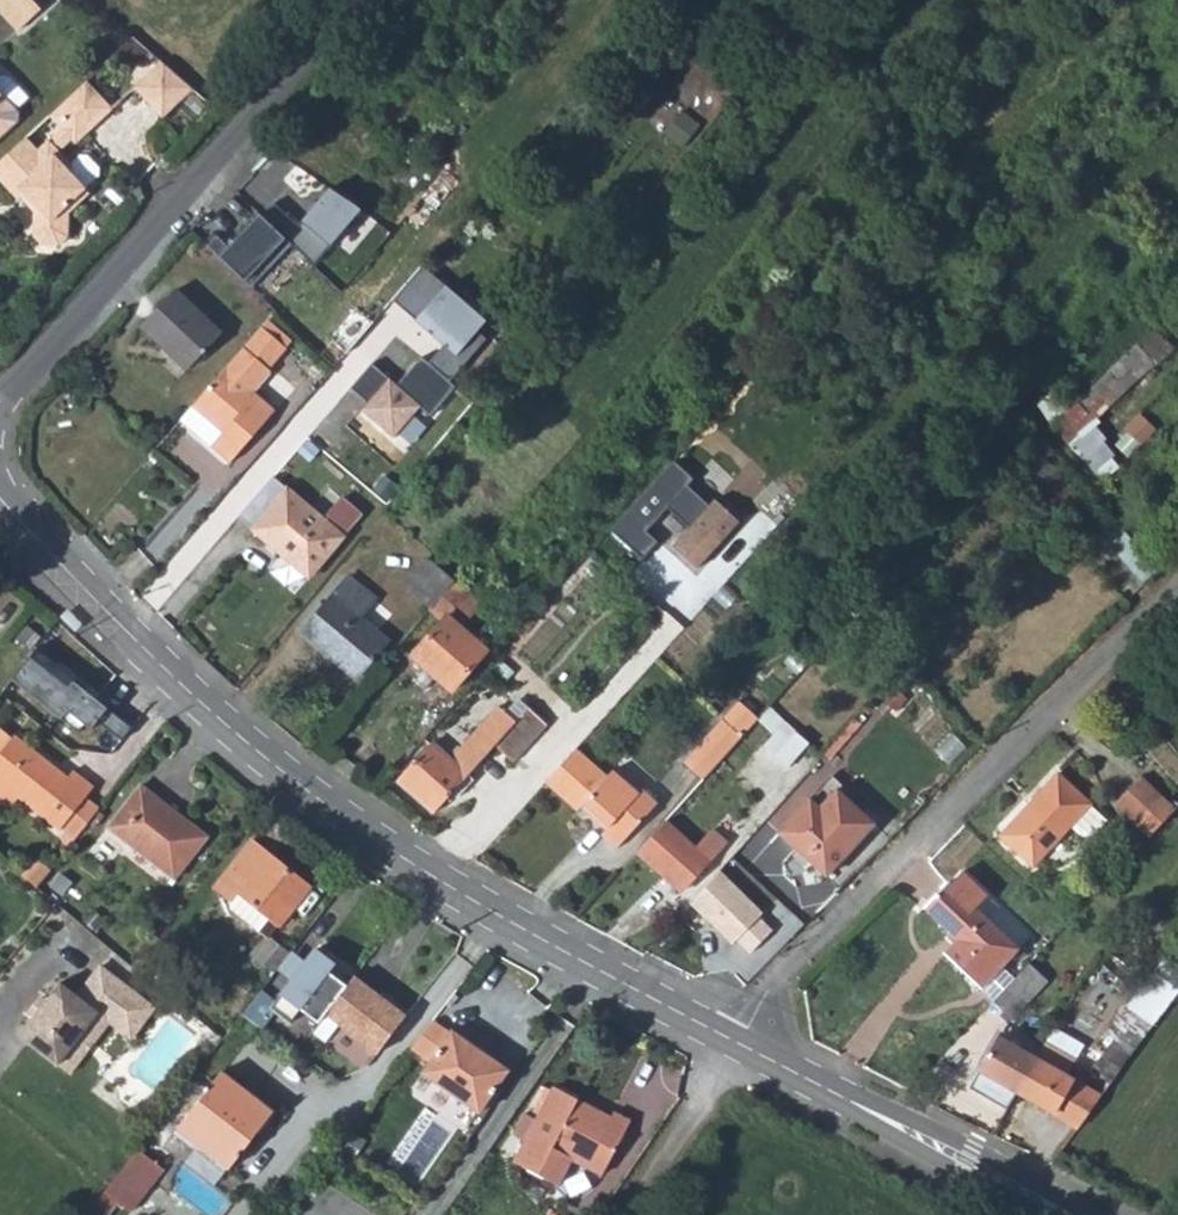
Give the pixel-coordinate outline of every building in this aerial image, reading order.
[(30,0),(2,0),(0,2),(0,12),(20,34),(43,14),(30,0)] [(22,104),(34,93),(0,58),(0,81),(22,104)] [(194,99),(162,71),(144,88),(171,119),(194,99)] [(113,115),(87,86),(57,113),(74,132),(68,137),(72,143),(77,147),(113,115)] [(171,119),(144,88),(135,96),(162,127),(171,119)] [(15,126),(14,118),(0,102),(0,140),(15,126)] [(74,132),(57,113),(50,119),(63,133),(50,145),(59,155),(72,143),(68,137),(74,132)] [(26,142),(0,166),(0,185),(17,203),(20,201),(25,197),(39,213),(37,249),(42,254),(56,255),(65,245),(66,217),(73,211),(69,206),(84,192),(95,182),(97,171),(89,162),(79,160),(71,168),(59,155),(50,145),(38,156),(26,142)] [(278,205),(269,215),(298,242),(318,261),(368,209),(339,182),(299,224),(278,205)] [(88,196),(84,192),(69,206),(73,211),(88,196)] [(39,213),(25,197),(20,201),(32,216),(32,243),(37,249),(39,213)] [(222,235),(212,245),(256,286),(298,242),(269,215),(265,212),(233,245),(222,235)] [(433,276),(418,293),(427,301),(412,318),(441,342),(425,361),(445,379),(482,336),(462,319),(471,308),(433,276)] [(217,335),(171,293),(139,329),(185,370),(217,335)] [(253,394),(271,373),(269,371),(288,351),(262,328),(244,349),(191,408),(215,429),(219,433),(253,394)] [(1135,365),(1125,355),(1076,402),(1094,419),(1137,377),(1130,370),(1135,365)] [(425,361),(421,358),(396,386),(371,364),(350,388),(368,404),(362,411),(393,438),(419,408),(430,417),(456,388),(445,379),(425,361)] [(277,414),(253,394),(219,433),(223,437),(211,450),(229,465),(277,414)] [(191,408),(179,421),(204,443),(215,429),(191,408)] [(215,429),(204,443),(211,450),(223,437),(219,433),(215,429)] [(1080,494),(1032,442),(1016,456),(1041,483),(1044,481),(1067,505),(1080,494)] [(675,458),(613,528),(644,556),(660,538),(648,528),(666,508),(688,528),(671,547),(696,568),(742,517),(717,495),(711,502),(689,482),(695,475),(675,458)] [(357,514),(339,499),(321,521),(283,491),(250,531),(308,578),(341,538),(339,536),(357,514)] [(403,587),(430,610),(453,583),(426,559),(403,587)] [(372,599),(347,577),(300,633),(355,680),(385,642),(357,618),(372,599)] [(515,593),(537,613),(542,607),(547,602),(524,582),(515,593)] [(446,616),(461,629),(479,606),(453,583),(430,610),(442,619),(446,616)] [(86,623),(71,608),(63,616),(78,631),(82,627),(86,623)] [(461,629),(446,616),(442,619),(411,657),(452,691),(500,634),(486,623),(473,639),(461,629)] [(33,655),(16,678),(63,717),(71,711),(93,726),(109,706),(74,679),(70,685),(33,655)] [(396,781),(433,814),(477,764),(515,724),(528,710),(520,703),(516,707),(513,704),(505,714),(497,707),(449,761),(431,744),(396,781)] [(722,722),(742,740),(757,724),(759,722),(739,704),(722,722)] [(783,766),(804,743),(769,711),(759,722),(757,724),(770,736),(761,746),(783,766)] [(683,764),(703,782),(742,740),(722,722),(683,764)] [(533,739),(515,724),(477,764),(496,780),(533,739)] [(76,840),(97,813),(81,801),(91,788),(72,773),(67,780),(29,750),(24,757),(8,743),(10,740),(0,731),(0,786),(16,799),(58,832),(61,828),(76,840)] [(10,740),(8,743),(24,757),(29,750),(13,737),(10,740)] [(609,775),(579,746),(547,781),(578,810),(609,775)] [(655,803),(616,768),(609,775),(578,810),(581,813),(586,807),(591,811),(588,815),(604,828),(600,832),(616,846),(655,803)] [(1090,807),(1058,776),(1002,835),(1033,865),(1071,826),(1090,807)] [(1114,807),(1148,840),(1174,812),(1140,779),(1114,807)] [(16,799),(0,786),(0,797),(11,806),(16,799)] [(205,838),(140,787),(107,830),(172,881),(205,838)] [(872,822),(834,788),(816,808),(806,799),(777,831),(827,875),(872,822)] [(1107,824),(1090,807),(1071,826),(1084,837),(1095,837),(1107,824)] [(697,850),(666,822),(637,855),(659,874),(662,870),(684,888),(725,843),(713,832),(697,850)] [(306,888),(248,845),(214,891),(229,901),(230,910),(258,931),(264,923),(273,930),(276,926),(278,927),(306,888)] [(662,870),(659,874),(679,892),(684,888),(662,870)] [(943,955),(993,1001),(1013,978),(999,965),(1015,947),(974,908),(987,895),(962,871),(948,885),(947,884),(925,907),(958,939),(943,955)] [(720,872),(688,904),(731,947),(735,942),(748,955),(772,930),(758,917),(762,913),(720,872)] [(262,966),(273,974),(289,953),(267,937),(249,961),(259,969),(262,966)] [(302,1008),(320,1021),(328,1012),(348,984),(330,970),(336,962),(316,947),(276,1002),(261,991),(246,1011),(261,1022),(271,1008),(291,1022),(302,1008)] [(1044,981),(1027,964),(1013,978),(993,1001),(989,1004),(1008,1021),(1044,981)] [(54,1063),(97,1013),(110,1024),(130,1040),(155,1010),(101,967),(77,996),(60,982),(46,998),(31,1018),(19,1033),(54,1063)] [(1092,1066),(1112,1080),(1145,1036),(1177,992),(1151,972),(1104,1035),(1111,1039),(1092,1066)] [(381,1051),(411,1009),(395,997),(392,1001),(356,974),(348,984),(328,1012),(381,1051)] [(41,994),(25,1013),(31,1018),(46,998),(41,994)] [(68,1074),(110,1024),(97,1013),(54,1063),(68,1074)] [(428,1062),(419,1076),(477,1115),(506,1072),(449,1033),(447,1036),(429,1024),(409,1049),(428,1062)] [(976,1072),(1012,1092),(1032,1058),(995,1038),(976,1072)] [(1072,1062),(1041,1042),(1032,1058),(1064,1076),(1072,1062)] [(1064,1076),(1032,1058),(1012,1092),(1050,1113),(1069,1079),(1064,1076)] [(272,1115),(221,1076),(185,1124),(202,1136),(237,1164),(272,1115)] [(1100,1096),(1069,1079),(1050,1113),(1076,1127),(1100,1096)] [(553,1088),(526,1136),(512,1161),(554,1186),(569,1160),(598,1177),(629,1122),(610,1112),(607,1118),(553,1088)] [(237,1164),(202,1136),(188,1155),(223,1182),(237,1164)] [(164,1171),(140,1151),(114,1185),(108,1194),(134,1214),(164,1171)] [(118,1206),(104,1196),(90,1214),(111,1214),(118,1206)]
